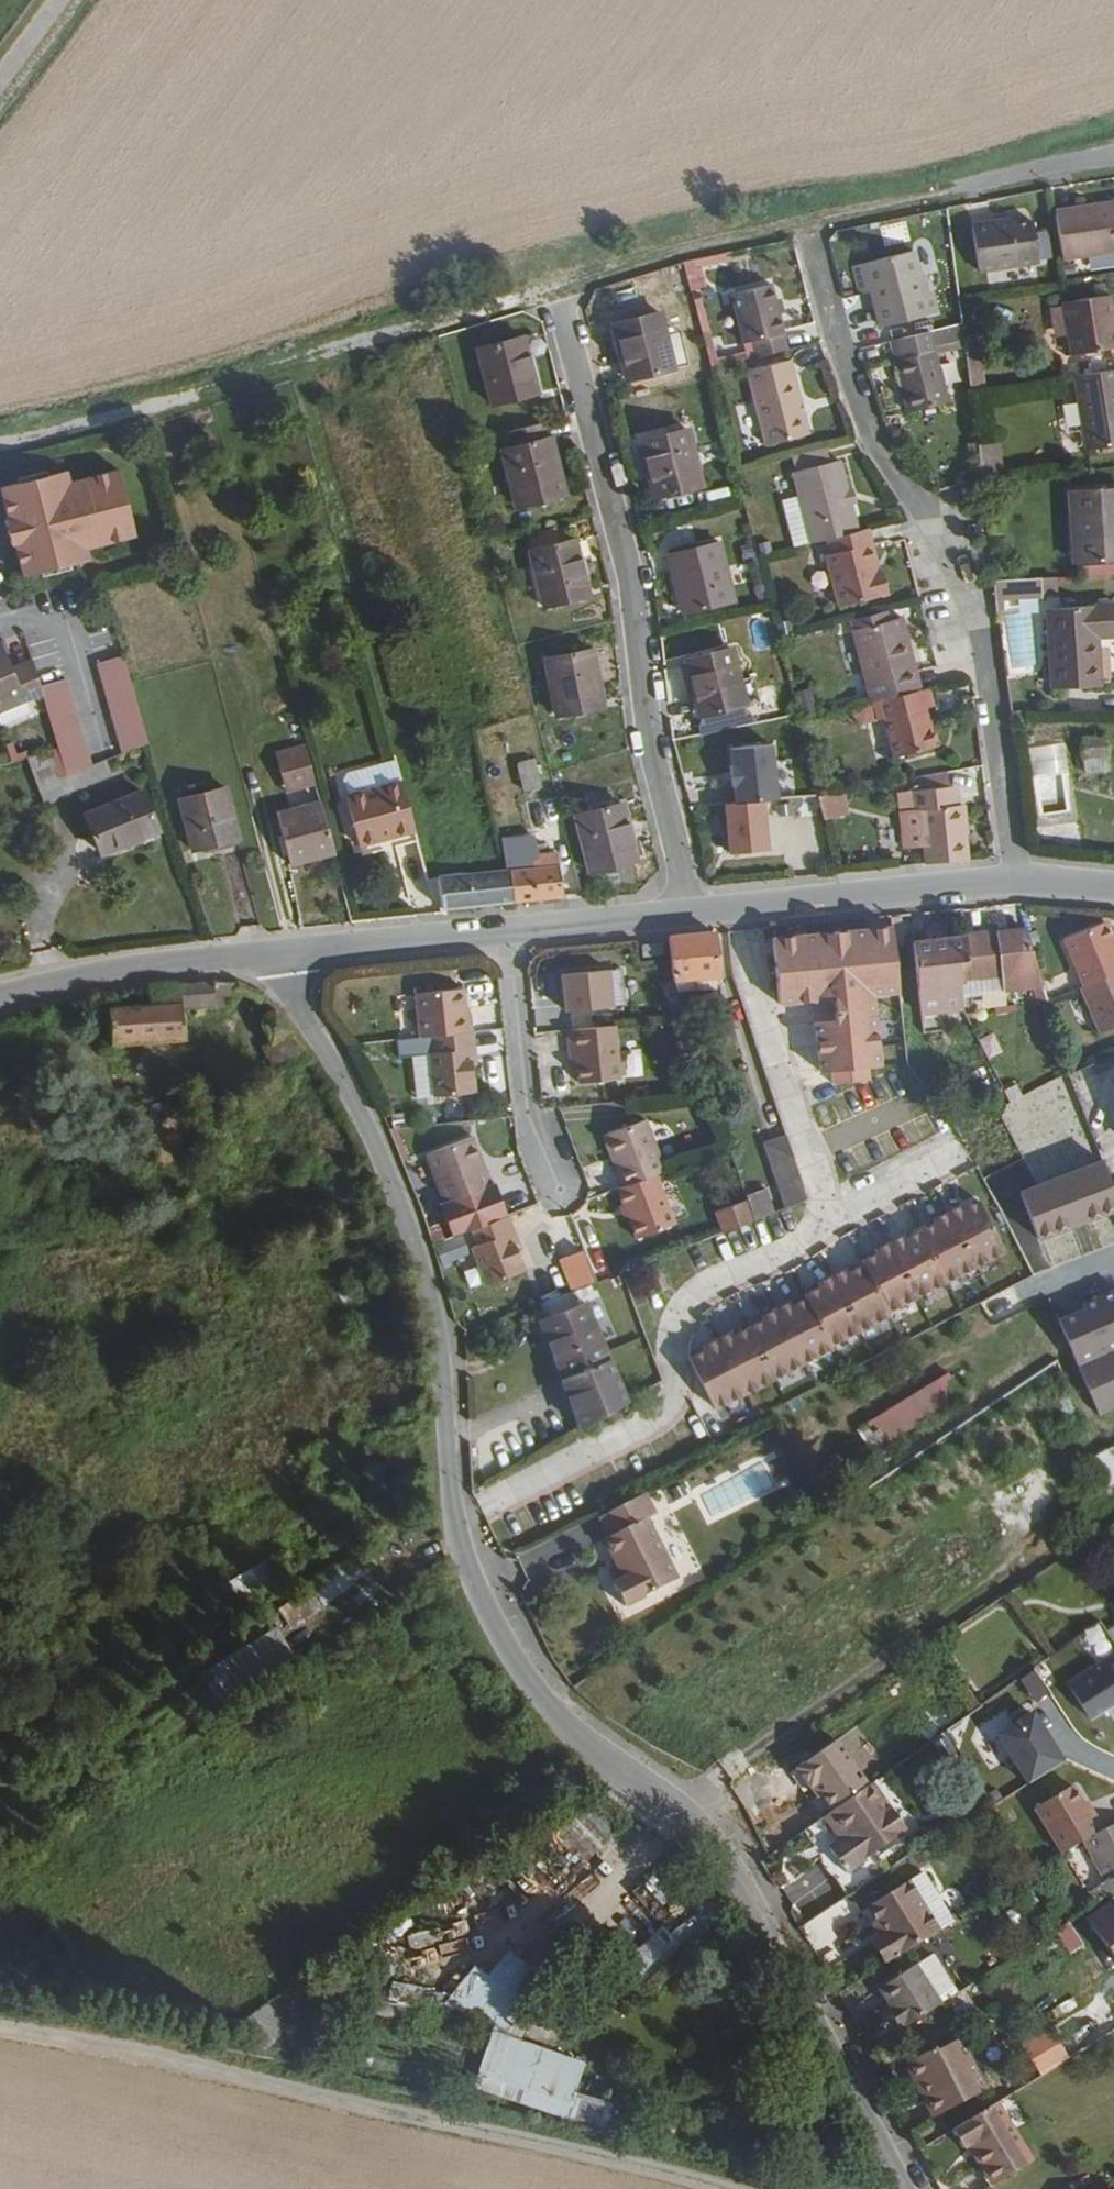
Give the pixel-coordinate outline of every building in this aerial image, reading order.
[(1057,202),(1063,249),(1113,242),(1113,195),(1103,196),(1103,204),(1075,207),(1074,200),(1057,202)] [(1103,196),(1074,200),(1075,207),(1103,204),(1103,196)] [(997,210),(960,215),(965,260),(1025,253),(1019,212),(998,215),(997,210)] [(878,322),(930,310),(924,288),(919,271),(918,272),(910,247),(854,261),(860,288),(869,287),(878,322)] [(855,289),(860,288),(854,261),(848,263),(855,289)] [(751,335),(755,350),(787,343),(771,279),(732,289),(744,336),(751,335)] [(924,288),(930,310),(937,308),(931,286),(924,288)] [(1064,296),(1073,348),(1113,341),(1113,314),(1110,289),(1064,296)] [(740,345),(716,352),(701,297),(691,300),(710,370),(744,361),(740,345)] [(621,365),(666,355),(653,300),(608,310),(621,365)] [(483,391),(529,378),(517,325),(469,335),(483,391)] [(928,326),(889,335),(905,407),(945,397),(928,326)] [(763,438),(807,429),(790,354),(746,364),(763,438)] [(1073,371),(1087,443),(1113,438),(1113,378),(1112,364),(1073,371)] [(501,435),(494,437),(508,493),(554,482),(540,425),(538,426),(535,410),(498,419),(501,435)] [(634,427),(648,484),(693,473),(680,416),(634,427)] [(491,421),(494,437),(501,435),(498,419),(491,421)] [(967,441),(971,474),(991,471),(986,439),(967,441)] [(796,487),(807,534),(823,529),(852,523),(846,495),(843,482),(836,452),(789,464),(796,487)] [(12,537),(19,569),(83,554),(82,543),(130,531),(115,466),(67,478),(63,468),(0,482),(0,490),(6,516),(11,515),(15,536),(12,537)] [(971,474),(973,486),(992,483),(991,471),(971,474)] [(850,480),(843,482),(846,495),(853,494),(850,480)] [(1113,554),(1113,484),(1067,487),(1071,559),(1113,554)] [(777,491),(789,538),(807,534),(796,487),(777,491)] [(8,537),(12,537),(15,536),(11,515),(6,516),(2,517),(5,526),(8,537)] [(516,523),(520,539),(552,531),(547,515),(516,523)] [(870,552),(863,521),(852,523),(823,529),(825,543),(820,545),(833,596),(882,585),(876,562),(870,562),(869,552),(870,552)] [(552,531),(520,539),(533,594),(578,583),(565,527),(552,531)] [(660,543),(673,599),(723,587),(710,531),(660,543)] [(1035,574),(988,578),(990,606),(1001,605),(1000,596),(1037,592),(1035,574)] [(1038,605),(1044,682),(1091,679),(1088,633),(1112,632),(1109,599),(1038,605)] [(881,601),(842,610),(844,621),(884,610),(881,601)] [(844,621),(863,695),(913,682),(895,607),(884,610),(844,621)] [(689,703),(735,692),(722,636),(676,647),(689,703)] [(535,646),(545,702),(592,694),(582,637),(535,646)] [(40,691),(36,675),(32,662),(9,670),(6,663),(0,647),(0,706),(40,691)] [(9,670),(32,662),(30,654),(6,663),(9,670)] [(96,660),(117,747),(143,737),(121,654),(96,660)] [(64,751),(70,767),(87,760),(63,668),(36,675),(40,691),(56,753),(64,751)] [(913,682),(863,695),(869,712),(877,711),(887,750),(927,738),(918,700),(926,698),(922,680),(913,682)] [(1006,709),(1006,721),(1018,721),(1018,709),(1006,709)] [(304,747),(299,729),(272,735),(276,756),(304,747)] [(506,737),(509,748),(527,743),(525,733),(506,737)] [(756,793),(770,792),(766,738),(725,741),(726,758),(724,758),(726,779),(728,779),(729,795),(756,793)] [(1077,738),(1079,757),(1101,754),(1101,738),(1077,738)] [(527,743),(509,748),(515,776),(534,772),(527,743)] [(26,750),(30,759),(53,754),(48,745),(26,750)] [(304,747),(276,756),(281,773),(309,766),(304,747)] [(62,771),(70,767),(64,751),(56,753),(62,771)] [(70,767),(75,781),(111,767),(107,752),(87,760),(70,767)] [(53,754),(30,759),(43,794),(75,781),(70,767),(62,771),(53,754)] [(1101,754),(1079,757),(1079,770),(1102,769),(1101,754)] [(913,789),(943,786),(943,762),(913,767),(913,789)] [(406,819),(392,765),(338,780),(350,828),(383,819),(385,824),(406,819)] [(185,829),(233,818),(220,768),(173,780),(185,829)] [(810,786),(816,809),(840,804),(835,781),(810,786)] [(86,807),(101,844),(158,821),(143,784),(86,807)] [(283,845),(326,834),(313,784),(270,795),(283,845)] [(916,844),(917,861),(958,858),(955,803),(950,804),(949,786),(943,786),(913,789),(908,788),(909,806),(893,809),(895,845),(916,844)] [(890,790),(893,809),(909,806),(908,788),(890,790)] [(562,803),(577,860),(618,849),(603,793),(562,803)] [(760,843),(756,793),(729,795),(719,796),(722,846),(760,843)] [(406,819),(385,824),(386,831),(407,825),(406,819)] [(523,854),(501,856),(504,888),(553,884),(548,840),(522,842),(523,854)] [(501,856),(458,860),(462,891),(504,888),(501,856)] [(462,891),(458,860),(429,862),(434,893),(462,891)] [(1113,967),(1113,949),(1109,951),(1097,920),(1056,936),(1076,984),(1113,967)] [(660,929),(662,949),(665,966),(685,965),(709,963),(705,925),(676,927),(660,929)] [(889,990),(882,925),(826,929),(763,934),(770,998),(818,994),(820,1015),(805,1017),(812,1063),(868,1059),(862,991),(889,990)] [(1011,929),(954,934),(956,957),(948,957),(949,976),(994,972),(996,987),(1015,985),(1011,929)] [(956,957),(954,934),(903,937),(910,1009),(952,1006),(951,992),(949,976),(948,957),(956,957)] [(653,945),(653,935),(633,935),(633,946),(653,945)] [(601,961),(554,965),(557,1002),(604,999),(601,961)] [(685,965),(665,966),(669,981),(686,979),(685,965)] [(1076,984),(1072,985),(1091,1031),(1113,1022),(1113,967),(1076,984)] [(202,971),(140,976),(140,999),(98,1003),(98,1037),(170,1032),(171,999),(203,995),(202,971)] [(949,976),(951,992),(996,987),(994,972),(949,976)] [(410,984),(415,1028),(430,1026),(467,1022),(465,1005),(461,1005),(459,979),(410,984)] [(606,1018),(559,1021),(560,1039),(567,1038),(568,1055),(569,1074),(610,1071),(606,1018)] [(467,1022),(430,1026),(431,1041),(425,1042),(430,1086),(470,1082),(467,1053),(466,1046),(470,1046),(467,1022)] [(473,1032),(477,1053),(504,1047),(499,1026),(473,1032)] [(617,1177),(650,1167),(659,1164),(645,1113),(602,1125),(617,1177)] [(417,1143),(436,1193),(484,1175),(465,1125),(417,1143)] [(801,1206),(781,1141),(759,1149),(780,1212),(801,1206)] [(1013,1198),(1032,1243),(1110,1210),(1092,1164),(1013,1198)] [(617,1177),(611,1178),(630,1231),(669,1217),(650,1167),(617,1177)] [(500,1204),(489,1173),(484,1175),(436,1193),(432,1195),(444,1226),(464,1218),(499,1205),(500,1204)] [(758,1191),(739,1197),(747,1223),(767,1216),(758,1191)] [(991,1244),(966,1195),(949,1203),(946,1198),(923,1211),(925,1216),(892,1232),(890,1228),(865,1239),(867,1244),(850,1254),(854,1262),(838,1270),(835,1265),(810,1277),(813,1283),(798,1290),(800,1297),(785,1305),(782,1300),(757,1312),(759,1318),(729,1332),(727,1328),(702,1341),(704,1346),(688,1355),(712,1403),(825,1346),(822,1339),(878,1311),(875,1304),(991,1244)] [(499,1205),(464,1218),(471,1235),(465,1238),(478,1276),(517,1262),(508,1238),(505,1231),(508,1229),(499,1205)] [(565,1283),(530,1295),(538,1316),(573,1301),(565,1283)] [(1068,1346),(1075,1360),(1113,1342),(1113,1294),(1110,1286),(1076,1303),(1077,1310),(1057,1321),(1068,1346)] [(573,1301),(538,1316),(560,1370),(604,1353),(581,1298),(573,1301)] [(560,1370),(565,1384),(608,1366),(604,1353),(560,1370)] [(565,1384),(581,1419),(621,1397),(608,1366),(565,1384)] [(942,1368),(864,1417),(877,1439),(956,1390),(942,1368)] [(1104,1487),(1113,1483),(1113,1444),(1092,1453),(1104,1487)] [(604,1603),(657,1579),(655,1574),(628,1519),(637,1515),(626,1493),(583,1514),(591,1535),(586,1538),(604,1576),(594,1581),(604,1603)] [(268,1559),(225,1581),(233,1597),(277,1576),(268,1559)] [(272,1634),(205,1674),(220,1698),(288,1661),(272,1634)] [(1112,1647),(1062,1682),(1084,1717),(1107,1701),(1110,1706),(1113,1703),(1113,1651),(1112,1647)] [(1034,1701),(1050,1689),(1034,1667),(1018,1679),(1034,1701)] [(1056,1761),(1025,1712),(991,1734),(1022,1783),(1056,1761)] [(1084,1812),(1065,1783),(1028,1807),(1056,1851),(1077,1838),(1096,1827),(1087,1810),(1084,1812)] [(882,1812),(865,1787),(819,1821),(834,1843),(827,1849),(817,1857),(817,1859),(831,1878),(832,1880),(891,1839),(875,1818),(882,1812)] [(898,1833),(882,1812),(875,1818),(891,1839),(898,1833)] [(1113,1896),(1113,1817),(1096,1827),(1077,1838),(1099,1876),(1095,1879),(1104,1892),(1107,1890),(1113,1897),(1113,1896)] [(819,1821),(811,1825),(827,1849),(834,1843),(819,1821)] [(831,1878),(817,1859),(809,1865),(822,1884),(831,1878)] [(936,1931),(949,1921),(917,1874),(904,1883),(936,1931)] [(894,1955),(896,1956),(936,1931),(904,1883),(864,1910),(874,1926),(881,1935),(874,1940),(887,1959),(894,1955)] [(1113,1897),(1076,1923),(1093,1950),(1111,1939),(1113,1943),(1113,1896),(1113,1897)] [(874,1926),(864,1910),(856,1915),(866,1931),(874,1926)] [(647,1970),(677,1942),(662,1926),(632,1954),(647,1970)] [(882,1963),(887,1959),(874,1940),(870,1943),(882,1963)] [(507,1947),(488,1973),(473,1963),(445,2002),(491,2035),(538,1969),(507,1947)] [(903,2028),(954,1992),(928,1955),(878,1990),(890,2006),(894,2012),(889,2016),(897,2028),(902,2025),(903,2028)] [(391,1997),(417,2000),(418,1986),(393,1983),(391,1997)] [(249,2017),(270,2041),(287,2027),(266,2002),(249,2017)] [(885,2009),(889,2016),(894,2012),(890,2006),(885,2009)] [(1087,2013),(1067,2026),(1076,2041),(1097,2028),(1087,2013)] [(598,2127),(606,2102),(576,2093),(586,2059),(491,2030),(473,2089),(598,2127)] [(964,2072),(971,2068),(956,2038),(948,2041),(964,2072)] [(924,2094),(920,2097),(930,2116),(982,2089),(971,2068),(964,2072),(948,2041),(932,2050),(930,2048),(902,2063),(912,2082),(916,2079),(924,2094)] [(912,2082),(920,2097),(924,2094),(916,2079),(912,2082)] [(1030,2156),(996,2100),(951,2127),(961,2144),(968,2140),(992,2179),(1030,2156)]
